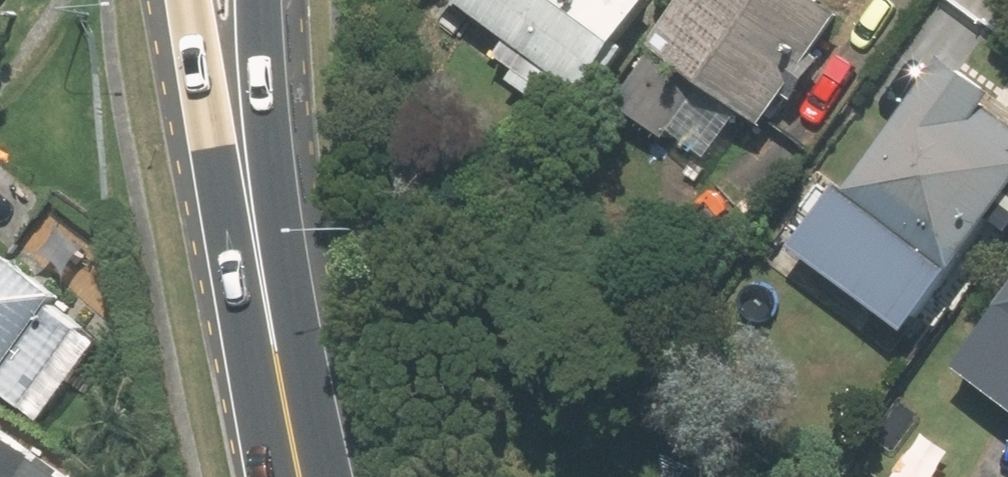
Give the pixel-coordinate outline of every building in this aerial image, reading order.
[(516,36),(500,59),(583,115),(661,0),(463,0),(516,36)] [(860,4),(854,0),(687,0),(624,89),(721,157),(754,110),(774,125),(860,4)] [(956,47),(805,246),(921,335),(1007,221),(1007,116),(996,107),(1007,91),(1007,86),(956,47)] [(63,309),(73,296),(0,240),(0,387),(47,419),(107,339),(63,309)] [(969,370),(1007,397),(1007,313),(969,370)] [(0,413),(0,476),(82,476),(0,413)]
